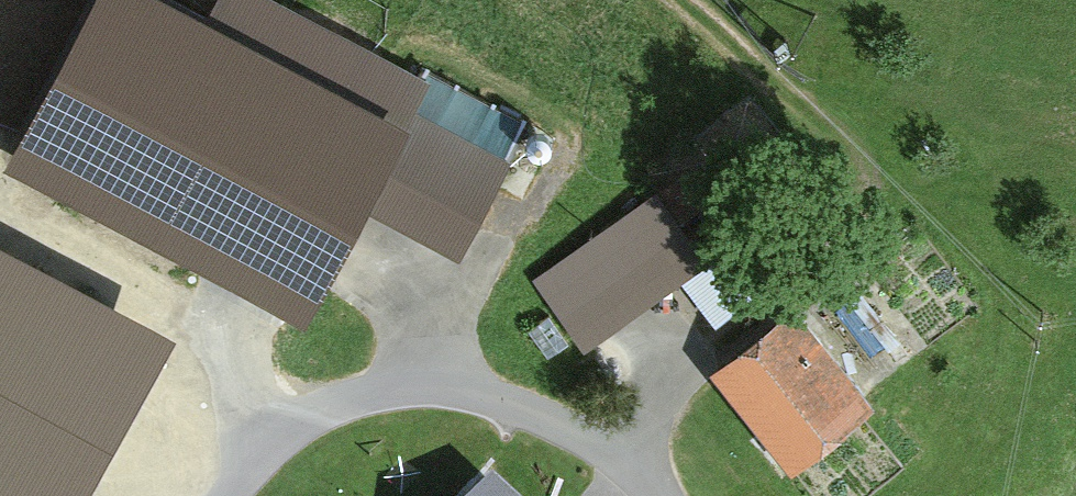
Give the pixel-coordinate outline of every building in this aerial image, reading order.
[(210,0),(110,0),(30,140),(326,306),(381,208),(465,255),(513,169),(210,0)] [(661,197),(549,274),(590,333),(701,255),(661,197)] [(861,410),(792,324),(721,381),(791,467),(861,410)]
